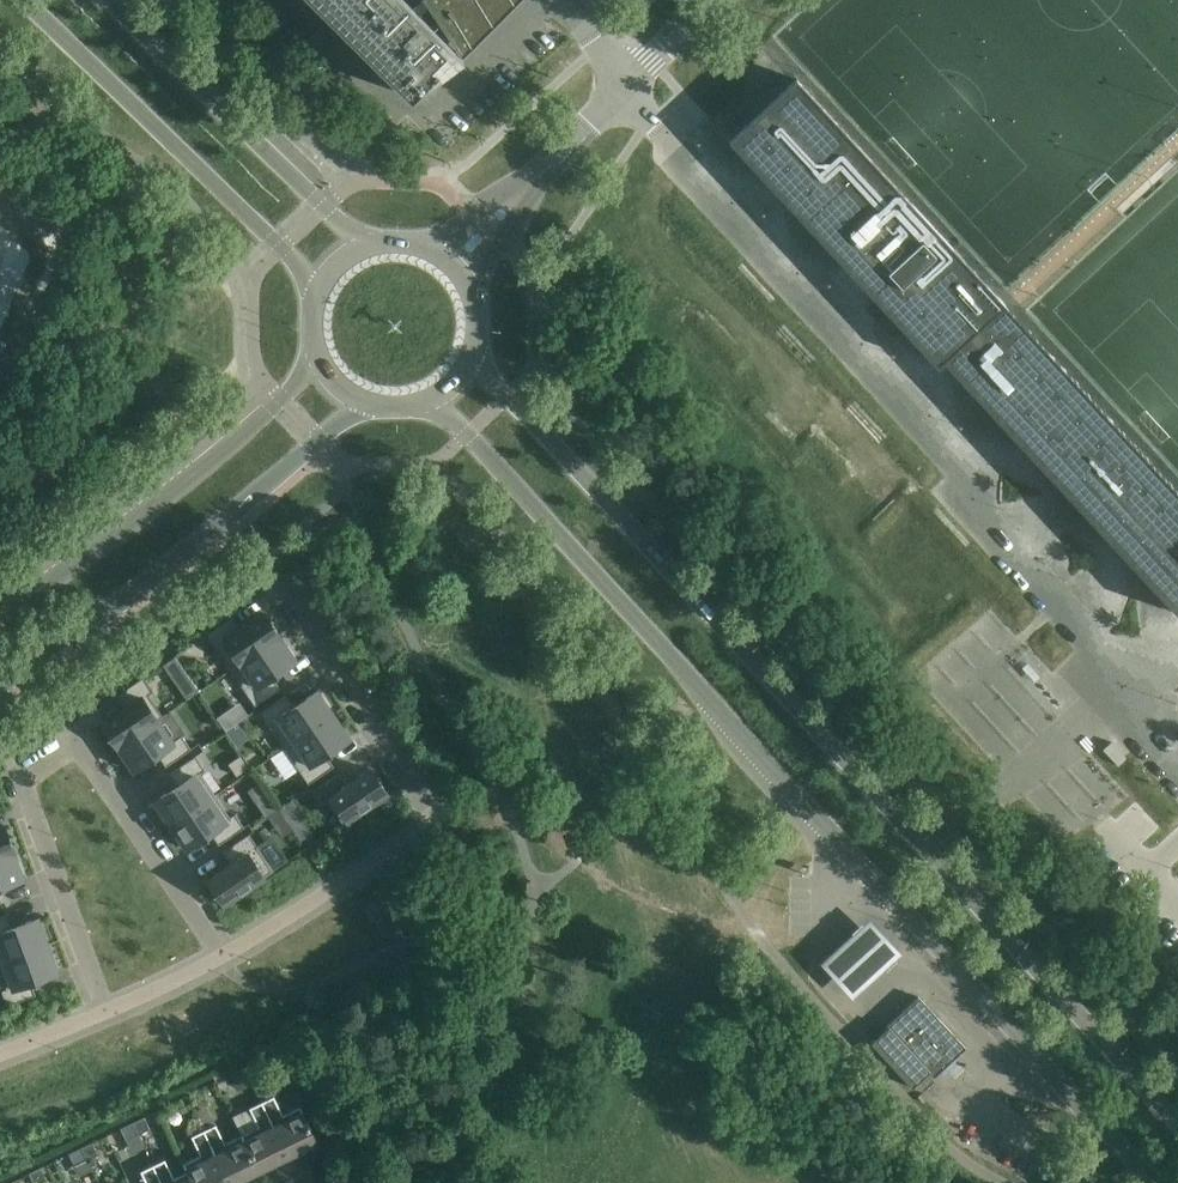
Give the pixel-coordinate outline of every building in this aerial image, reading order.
[(411,96),(438,69),(435,67),(434,68),(430,64),(445,49),(443,47),(440,45),(446,39),(420,14),(428,6),(459,52),(485,34),(481,29),(505,13),(502,8),(514,0),(419,0),(413,6),(406,0),(314,0),(411,96)] [(796,78),(729,140),(938,366),(943,361),(1005,304),(796,78)] [(943,361),(1177,615),(1177,614),(1177,491),(1015,314),(1005,304),(943,361)] [(231,617),(206,634),(231,671),(280,638),(280,637),(264,613),(240,629),(231,617)] [(280,638),(231,671),(232,673),(255,705),(280,688),(272,676),(296,660),(294,658),(295,657),(288,645),(286,646),(282,640),(280,638)] [(175,656),(163,664),(187,699),(199,691),(175,656)] [(142,678),(117,695),(125,707),(101,723),(119,750),(120,750),(159,723),(142,698),(151,691),(142,678)] [(285,695),(260,712),(284,748),(333,715),(326,705),(328,704),(320,693),(319,694),(317,691),(293,707),(285,695)] [(224,712),(217,717),(226,730),(234,725),(224,712)] [(333,715),(284,748),(285,750),(308,784),(333,767),(325,755),(349,738),(334,717),(333,715)] [(159,723),(120,750),(124,757),(123,758),(130,769),(132,768),(133,770),(157,754),(165,766),(191,749),(181,735),(172,742),(159,723)] [(172,827),(216,797),(200,773),(204,770),(195,756),(170,773),(178,785),(154,801),(172,827)] [(370,769),(346,786),(338,774),(313,790),(322,804),(327,801),(342,824),(387,794),(370,769)] [(271,795),(257,805),(266,817),(279,808),(271,795)] [(216,797),(172,827),(186,849),(210,833),(218,845),(244,827),(234,814),(230,817),(216,797)] [(300,815),(289,823),(302,841),(313,833),(300,815)] [(13,852),(4,825),(0,826),(0,857),(13,852)] [(231,864),(207,880),(224,904),(273,871),(248,834),(223,851),(231,864)] [(0,857),(0,887),(23,878),(22,876),(24,875),(19,862),(17,863),(13,852),(0,857)] [(37,918),(11,928),(6,914),(0,916),(0,962),(47,945),(37,918)] [(823,962),(856,998),(906,952),(873,916),(823,962)] [(6,989),(1,990),(7,1006),(36,995),(31,982),(57,972),(56,969),(58,968),(53,955),(52,956),(47,945),(0,962),(0,971),(6,989)] [(966,1047),(920,996),(888,1025),(889,1026),(882,1034),(872,1042),(913,1086),(922,1078),(930,1071),(935,1076),(966,1047)] [(229,1075),(235,1086),(250,1078),(245,1067),(229,1075)] [(262,1100),(301,1182),(319,1182),(302,1149),(318,1141),(300,1104),(283,1113),(274,1094),(262,1100)] [(262,1100),(249,1106),(258,1125),(241,1133),(259,1170),(274,1163),(284,1182),(301,1182),(262,1100)] [(144,1115),(132,1121),(137,1133),(150,1127),(144,1115)] [(126,1139),(137,1133),(132,1121),(120,1127),(126,1139)] [(230,1182),(247,1182),(244,1178),(259,1170),(241,1133),(225,1141),(216,1123),(204,1129),(230,1182)] [(200,1152),(183,1160),(194,1182),(230,1182),(204,1129),(191,1135),(200,1152)] [(92,1140),(79,1147),(85,1158),(98,1152),(92,1140)] [(85,1158),(79,1147),(68,1152),(73,1164),(85,1158)] [(186,1169),(173,1175),(165,1157),(152,1163),(162,1182),(193,1182),(186,1169)] [(152,1163),(140,1169),(147,1182),(162,1182),(152,1163)] [(46,1177),(40,1166),(29,1171),(35,1182),(46,1177)]
